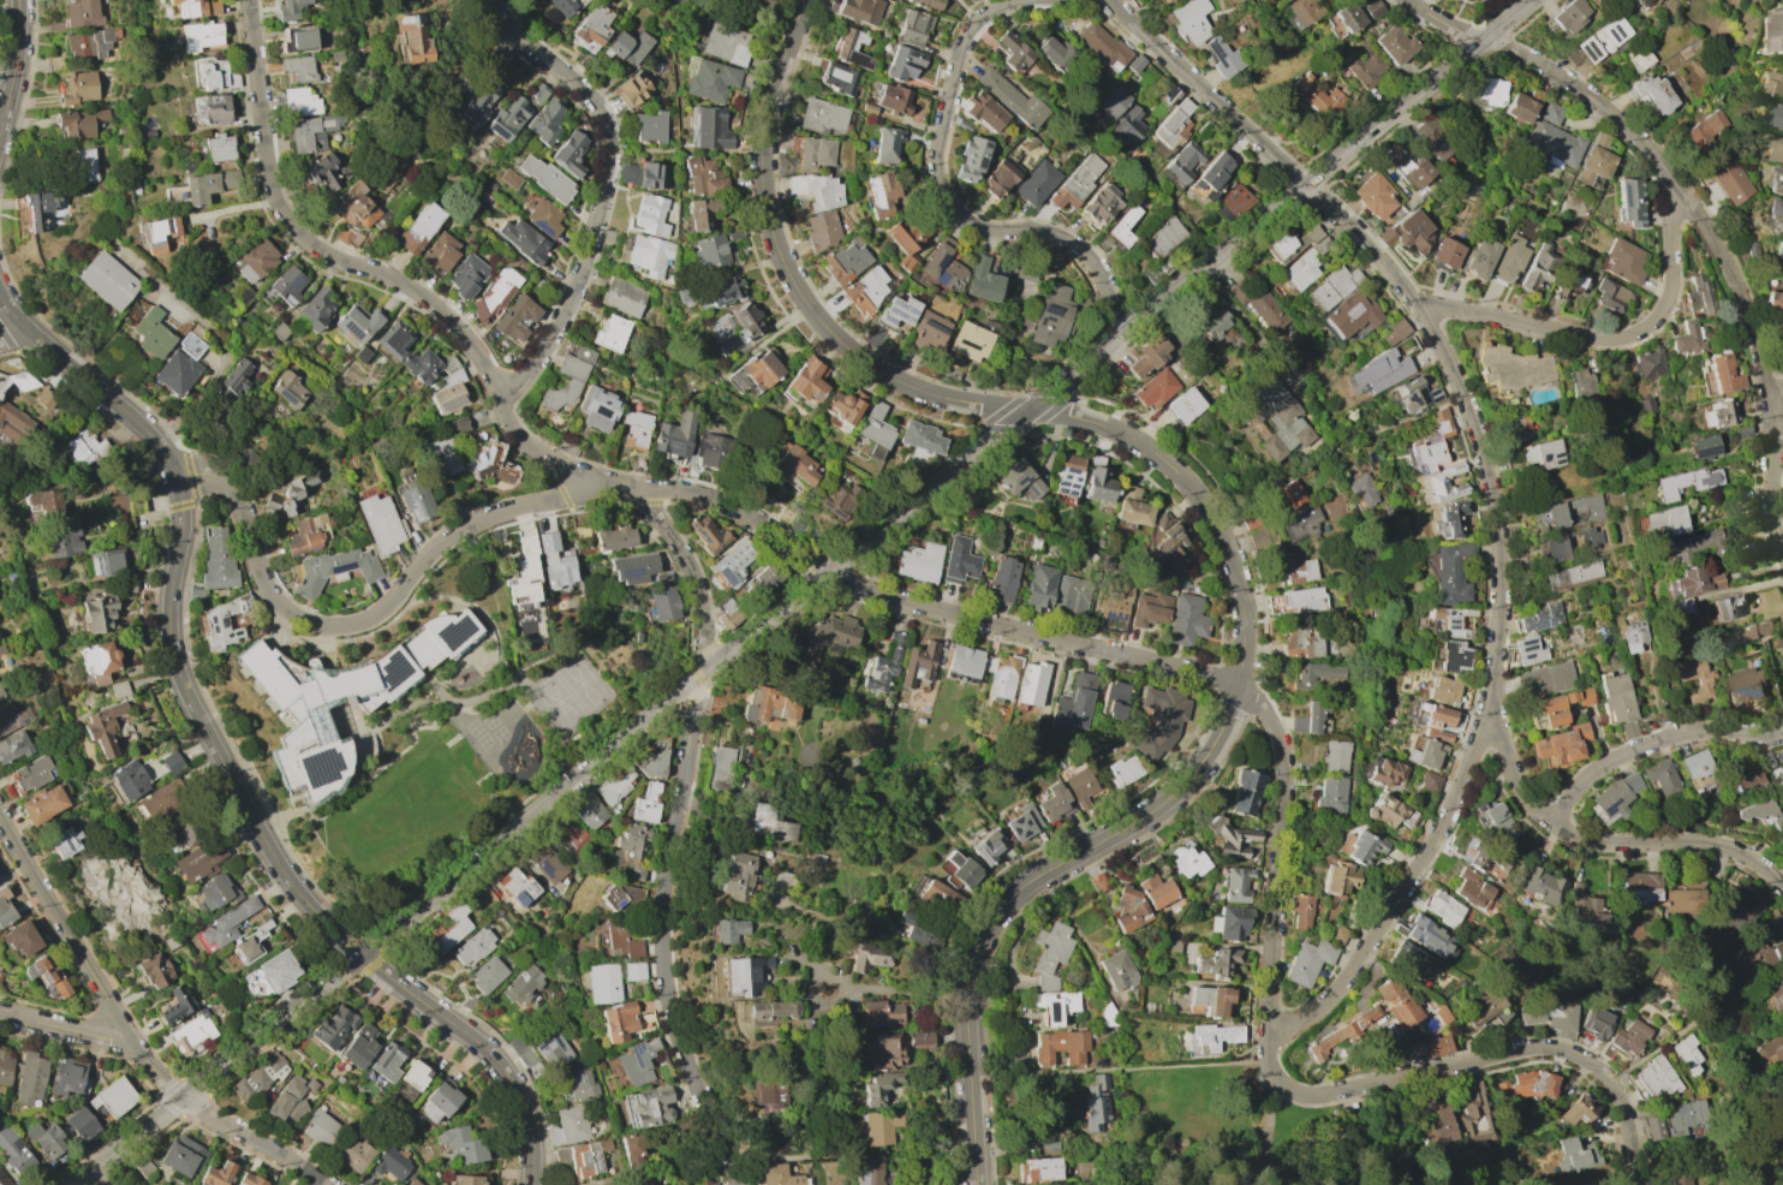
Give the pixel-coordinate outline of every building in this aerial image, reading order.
[(71,2),(71,0),(96,0),(97,10),(102,10),(103,24),(66,28),(64,2),(71,2)] [(198,1),(208,0),(218,0),(219,14),(178,18),(177,4),(168,5),(168,0),(198,0),(198,1)] [(284,4),(283,0),(311,0),(311,1),(304,2),(305,5),(299,5),(299,7),(298,7),(299,20),(279,23),(276,4),(284,4)] [(561,19),(544,0),(586,0),(577,8),(574,6),(568,11),(570,12),(561,19)] [(754,4),(771,8),(774,0),(755,0),(754,4)] [(835,13),(840,0),(880,0),(883,1),(875,26),(835,13)] [(905,1),(905,0),(944,0),(940,11),(923,5),(922,7),(905,1)] [(1165,11),(1182,0),(1205,0),(1210,8),(1199,16),(1211,32),(1189,47),(1165,11)] [(1286,5),(1293,0),(1314,0),(1323,12),(1300,26),(1286,5)] [(1332,11),(1350,0),(1365,23),(1347,34),(1342,25),(1340,26),(1336,19),(1337,19),(1332,11)] [(1361,6),(1372,0),(1377,0),(1384,10),(1370,19),(1361,6)] [(1557,10),(1569,0),(1581,0),(1588,11),(1581,17),(1585,20),(1567,35),(1562,29),(1561,31),(1550,18),(1558,11),(1557,10)] [(1642,8),(1632,0),(1649,0),(1642,8)] [(595,1),(596,2),(597,1),(602,4),(601,6),(606,8),(607,7),(612,10),(610,12),(613,13),(603,26),(609,30),(598,46),(586,37),(584,42),(572,34),(595,1)] [(906,8),(932,17),(928,30),(925,30),(920,48),(904,42),(906,36),(898,34),(906,8)] [(1767,10),(1782,10),(1782,51),(1767,52),(1767,10)] [(418,13),(421,40),(427,40),(428,61),(401,64),(400,49),(402,49),(400,30),(390,31),(389,16),(418,13)] [(1618,13),(1633,32),(1611,47),(1612,49),(1606,54),(1605,52),(1587,65),(1585,61),(1574,69),(1562,53),(1618,13)] [(1090,19),(1113,41),(1115,38),(1120,43),(1123,40),(1132,48),(1128,52),(1132,54),(1115,72),(1075,35),(1090,19)] [(197,23),(197,24),(204,24),(204,20),(209,20),(210,23),(219,23),(221,44),(197,47),(197,52),(184,53),(181,25),(197,23)] [(711,20),(750,34),(745,48),(749,50),(743,66),(699,50),(711,20)] [(1395,22),(1402,30),(1400,32),(1406,40),(1411,36),(1419,47),(1395,66),(1373,40),(1395,22)] [(280,43),(280,38),(281,37),(280,29),(312,25),(315,49),(278,53),(276,43),(280,43)] [(846,26),(869,35),(866,44),(857,41),(853,50),(875,59),(871,71),(834,58),(846,26)] [(119,28),(119,37),(113,38),(113,41),(109,41),(109,49),(103,49),(105,56),(94,58),(94,54),(70,56),(70,50),(66,52),(64,35),(90,32),(89,30),(119,28)] [(884,28),(889,30),(887,38),(881,36),(884,28)] [(1004,29),(1033,55),(1022,67),(1019,64),(1013,71),(1001,60),(1009,52),(1007,50),(1006,52),(1003,49),(1004,48),(995,40),(1004,29)] [(619,30),(630,40),(630,42),(639,30),(652,40),(632,65),(628,62),(627,64),(622,60),(624,59),(620,55),(618,59),(604,48),(619,30)] [(1215,34),(1228,53),(1234,48),(1244,64),(1220,79),(1210,65),(1215,61),(1201,42),(1215,34)] [(1048,36),(1057,44),(1061,40),(1079,56),(1062,75),(1037,52),(1039,49),(1037,48),(1048,36)] [(1641,42),(1654,60),(1651,62),(1652,65),(1647,69),(1646,66),(1636,72),(1623,54),(1641,42)] [(895,44),(926,55),(922,67),(918,66),(913,78),(904,76),(901,82),(884,76),(895,44)] [(1350,49),(1360,61),(1373,50),(1387,66),(1376,75),(1379,78),(1365,90),(1338,60),(1350,49)] [(1137,53),(1145,60),(1132,73),(1125,66),(1137,53)] [(60,55),(62,69),(48,71),(47,58),(60,55)] [(311,55),(312,73),(316,73),(316,81),(296,83),(294,71),(280,73),(279,59),(311,55)] [(210,56),(210,60),(225,59),(226,73),(237,72),(238,87),(226,88),(225,85),(216,85),(217,89),(193,91),(191,59),(210,56)] [(688,75),(692,76),(697,59),(741,71),(737,88),(724,84),(723,88),(726,89),(722,103),(684,93),(688,75)] [(827,61),(859,72),(851,97),(834,91),(835,87),(819,82),(827,61)] [(988,66),(1022,100),(1028,94),(1048,111),(1030,130),(974,79),(988,66)] [(628,76),(630,77),(640,69),(648,78),(645,79),(652,90),(631,107),(619,91),(615,94),(610,89),(628,76)] [(59,97),(59,94),(62,93),(62,88),(65,88),(64,78),(66,78),(66,73),(94,70),(97,99),(76,101),(76,105),(60,106),(59,102),(58,102),(56,97),(59,97)] [(1771,71),(1782,74),(1782,97),(1777,95),(1776,97),(1772,96),(1772,94),(1765,93),(1771,71)] [(1289,87),(1299,76),(1301,77),(1305,72),(1311,77),(1308,81),(1325,95),(1332,87),(1348,100),(1355,93),(1367,103),(1342,133),(1289,87)] [(1503,102),(1498,106),(1449,100),(1453,73),(1496,78),(1496,81),(1505,82),(1503,102)] [(1645,75),(1647,78),(1652,75),(1656,81),(1659,78),(1676,102),(1668,108),(1669,109),(1660,115),(1659,113),(1658,114),(1657,113),(1654,114),(1641,95),(1632,101),(1623,89),(1645,75)] [(1116,76),(1131,89),(1126,94),(1131,97),(1111,119),(1092,101),(1116,76)] [(467,99),(466,97),(483,77),(499,90),(483,108),(488,112),(476,126),(458,111),(467,99)] [(538,83),(548,91),(536,105),(530,100),(532,96),(529,94),(538,83)] [(1155,95),(1156,95),(1167,83),(1175,91),(1163,106),(1152,96),(1155,95)] [(882,84),(892,88),(893,85),(911,91),(906,105),(910,106),(906,115),(896,112),(895,117),(888,113),(889,109),(875,105),(882,84)] [(306,87),(306,95),(314,94),(314,99),(318,99),(320,113),(284,117),(281,89),(306,87)] [(1514,91),(1527,99),(1532,87),(1544,93),(1538,105),(1537,103),(1525,126),(1502,114),(1514,91)] [(970,105),(964,99),(968,94),(971,96),(978,89),(1007,117),(991,132),(976,117),(972,120),(962,112),(970,105)] [(227,94),(231,123),(210,124),(210,123),(193,124),(191,96),(227,94)] [(497,108),(502,112),(515,95),(524,102),(521,105),(530,111),(505,143),(484,126),(497,108)] [(550,95),(559,101),(556,103),(563,109),(557,118),(559,119),(554,124),(561,130),(545,147),(536,138),(537,137),(525,126),(550,95)] [(1182,96),(1193,106),(1183,118),(1189,124),(1183,130),(1187,133),(1169,154),(1168,153),(1161,160),(1147,148),(1155,141),(1149,135),(1182,96)] [(805,97),(849,109),(842,133),(827,129),(825,135),(797,127),(805,97)] [(1546,100),(1564,109),(1556,126),(1538,117),(1546,100)] [(1772,101),(1782,104),(1782,131),(1778,130),(1779,127),(1769,125),(1771,117),(1769,115),(1772,101)] [(863,103),(876,107),(873,115),(860,112),(863,103)] [(696,106),(724,107),(723,131),(732,131),(732,149),(694,148),(696,106)] [(1134,106),(1152,123),(1116,161),(1098,143),(1134,106)] [(1717,107),(1730,125),(1695,149),(1682,131),(1717,107)] [(55,117),(55,113),(73,111),(73,112),(107,108),(108,119),(93,120),(94,136),(61,139),(60,131),(58,131),(56,123),(54,123),(54,117),(55,117)] [(632,114),(656,114),(656,111),(664,111),(664,143),(655,142),(656,139),(648,139),(648,141),(644,141),(644,142),(639,142),(639,141),(636,141),(636,124),(632,124),(632,114)] [(341,114),(342,126),(335,126),(336,130),(322,131),(323,149),(310,150),(311,151),(291,154),(288,120),(341,114)] [(1429,114),(1456,147),(1436,162),(1409,130),(1429,114)] [(959,118),(971,126),(966,133),(954,125),(959,118)] [(1537,118),(1573,137),(1574,133),(1586,141),(1572,168),(1562,163),(1560,168),(1545,161),(1548,156),(1523,144),(1537,118)] [(1205,120),(1211,125),(1206,131),(1207,132),(1201,138),(1194,131),(1205,120)] [(877,132),(875,132),(876,126),(902,131),(900,143),(896,142),(893,166),(872,163),(877,132)] [(573,129),(585,138),(582,143),(584,145),(576,155),(578,157),(578,159),(579,160),(578,161),(585,167),(576,179),(549,157),(573,129)] [(213,137),(213,132),(221,131),(222,136),(232,135),(234,160),(205,162),(203,138),(213,137)] [(1579,167),(1578,167),(1590,144),(1591,145),(1598,131),(1610,137),(1605,145),(1608,147),(1605,153),(1615,157),(1604,179),(1593,174),(1586,187),(1573,180),(1579,167)] [(1761,131),(1782,137),(1782,165),(1769,161),(1772,147),(1759,144),(1761,131)] [(956,165),(959,165),(964,154),(959,153),(964,139),(967,141),(970,135),(989,142),(978,172),(973,171),(970,183),(952,177),(956,165)] [(800,149),(798,149),(800,137),(835,141),(833,165),(815,162),(813,171),(798,168),(800,149)] [(1188,139),(1206,155),(1199,163),(1194,160),(1186,169),(1192,174),(1177,190),(1170,183),(1171,181),(1168,179),(1167,180),(1158,173),(1188,139)] [(91,148),(95,180),(72,183),(68,150),(91,148)] [(1414,150),(1435,172),(1414,189),(1409,184),(1407,186),(1400,178),(1401,177),(1394,168),(1414,150)] [(310,156),(312,160),(327,151),(336,166),(341,162),(350,175),(327,191),(321,184),(314,189),(300,168),(299,169),(296,165),(310,156)] [(1091,151),(1104,165),(1090,181),(1093,185),(1072,208),(1065,201),(1057,208),(1048,200),(1091,151)] [(1220,151),(1230,161),(1229,161),(1232,165),(1223,174),(1226,175),(1220,181),(1222,184),(1215,192),(1216,193),(1209,201),(1189,184),(1220,151)] [(536,159),(544,166),(547,162),(572,184),(570,187),(573,190),(568,197),(570,198),(567,200),(566,200),(561,204),(533,181),(535,179),(527,173),(526,175),(515,167),(526,154),(535,160),(536,159)] [(700,155),(702,160),(714,159),(715,169),(720,169),(721,177),(726,177),(727,192),(704,195),(704,192),(691,193),(688,175),(687,175),(686,166),(685,166),(684,157),(700,155)] [(992,168),(991,167),(1000,157),(1009,166),(1012,163),(1020,171),(994,200),(982,189),(985,185),(980,181),(992,168)] [(1042,157),(1061,175),(1032,208),(1013,190),(1042,157)] [(1725,159),(1729,165),(1735,161),(1754,190),(1730,206),(1707,171),(1725,159)] [(619,165),(636,165),(636,168),(642,168),(642,161),(668,162),(667,189),(638,187),(639,185),(628,184),(628,183),(619,181),(619,165)] [(1775,166),(1782,168),(1782,195),(1777,193),(1779,185),(1771,183),(1775,166)] [(506,167),(521,179),(514,190),(499,178),(506,167)] [(184,177),(197,175),(197,174),(238,169),(239,186),(217,189),(219,191),(205,192),(207,204),(196,204),(196,207),(193,207),(193,206),(186,206),(184,177)] [(866,181),(865,179),(873,177),(872,175),(889,171),(892,180),(895,179),(899,196),(892,197),(893,202),(889,203),(892,215),(872,221),(869,207),(872,206),(867,186),(865,186),(864,183),(866,181)] [(1374,171),(1394,192),(1390,196),(1396,204),(1377,220),(1371,214),(1368,215),(1355,198),(1356,198),(1350,191),(1374,171)] [(828,173),(828,178),(834,177),(835,184),(840,184),(841,204),(810,213),(806,202),(812,201),(811,192),(805,192),(805,193),(785,195),(783,175),(828,173)] [(1615,208),(1618,208),(1617,179),(1640,178),(1644,226),(1628,227),(1627,220),(1616,221),(1615,208)] [(354,179),(364,190),(359,193),(369,204),(370,203),(380,213),(362,228),(354,221),(348,226),(328,203),(354,179)] [(1080,212),(1079,209),(1107,181),(1117,192),(1122,187),(1127,192),(1121,197),(1125,201),(1101,225),(1095,219),(1091,221),(1086,216),(1084,220),(1078,214),(1080,212)] [(1224,222),(1211,209),(1229,190),(1228,187),(1233,183),(1235,184),(1236,183),(1256,201),(1224,222)] [(58,191),(60,206),(52,207),(53,210),(42,212),(43,220),(44,220),(44,222),(43,224),(44,232),(30,233),(28,206),(24,206),(23,195),(58,191)] [(639,192),(668,200),(666,210),(663,209),(661,222),(668,225),(666,237),(639,231),(640,227),(632,225),(639,192)] [(538,196),(561,214),(555,222),(560,227),(550,239),(527,220),(529,219),(525,216),(530,209),(529,208),(538,196)] [(723,196),(726,208),(711,210),(712,220),(709,220),(710,228),(692,231),(688,200),(723,196)] [(1770,197),(1782,201),(1782,258),(1773,255),(1781,230),(1773,228),(1777,215),(1766,213),(1770,197)] [(395,238),(394,237),(401,227),(404,230),(428,200),(445,214),(436,225),(437,226),(412,256),(393,240),(395,238)] [(1131,202),(1140,212),(1122,230),(1132,238),(1119,252),(1109,243),(1111,240),(1103,232),(1131,202)] [(1389,227),(1395,236),(1399,233),(1393,227),(1415,208),(1431,227),(1418,239),(1425,248),(1421,250),(1424,251),(1418,256),(1408,244),(1405,246),(1402,244),(1400,246),(1395,240),(1387,248),(1377,237),(1389,227)] [(834,209),(841,239),(835,240),(835,243),(824,246),(825,251),(811,255),(805,232),(810,231),(806,218),(834,209)] [(1150,236),(1149,234),(1164,224),(1162,221),(1170,215),(1186,234),(1164,251),(1175,266),(1150,286),(1139,272),(1153,260),(1140,243),(1150,236)] [(137,232),(136,224),(175,216),(179,236),(165,238),(163,233),(159,234),(160,239),(161,239),(163,252),(147,256),(144,243),(135,244),(132,233),(137,232)] [(883,230),(882,228),(888,222),(889,225),(899,216),(912,231),(919,224),(929,233),(910,252),(918,260),(906,273),(895,262),(902,256),(883,233),(883,230)] [(503,221),(511,226),(517,219),(549,244),(544,250),(547,252),(536,267),(517,250),(518,249),(505,238),(503,240),(494,233),(503,221)] [(1293,221),(1304,234),(1314,225),(1322,234),(1311,244),(1308,242),(1278,266),(1276,262),(1274,263),(1260,248),(1293,221)] [(342,225),(353,233),(356,231),(363,236),(353,248),(347,243),(345,245),(334,237),(342,225)] [(604,228),(618,232),(615,244),(601,240),(604,228)] [(740,228),(743,236),(728,240),(726,233),(740,228)] [(441,230),(459,245),(454,251),(458,254),(442,273),(437,269),(436,272),(419,256),(441,230)] [(632,232),(675,243),(672,260),(666,257),(660,280),(643,276),(645,268),(624,263),(625,261),(632,232)] [(694,249),(692,240),(722,232),(729,262),(702,269),(699,258),(694,260),(692,250),(694,249)] [(827,252),(842,249),(849,244),(847,240),(857,232),(865,244),(861,246),(872,261),(835,287),(824,270),(827,268),(819,258),(827,252)] [(1510,232),(1525,239),(1522,245),(1531,250),(1520,272),(1516,270),(1509,285),(1489,275),(1510,232)] [(941,234),(955,243),(946,257),(964,269),(962,270),(966,272),(959,282),(952,278),(944,288),(917,270),(941,234)] [(243,263),(237,256),(261,236),(276,255),(273,257),(276,261),(248,284),(235,269),(243,263)] [(1325,236),(1332,244),(1319,255),(1312,246),(1325,236)] [(1439,237),(1462,248),(1451,270),(1429,260),(1439,237)] [(1614,237),(1646,252),(1638,269),(1642,273),(1635,286),(1605,270),(1611,257),(1604,254),(1614,237)] [(1468,269),(1463,267),(1468,257),(1465,255),(1468,249),(1471,250),(1477,239),(1486,244),(1489,239),(1499,245),(1480,281),(1471,275),(1468,269)] [(1542,240),(1548,244),(1545,250),(1561,258),(1548,284),(1540,280),(1539,282),(1535,281),(1531,292),(1519,286),(1542,240)] [(1755,240),(1759,257),(1748,258),(1746,243),(1755,240)] [(1310,246),(1316,252),(1312,256),(1318,262),(1314,266),(1319,273),(1305,285),(1304,285),(1295,292),(1278,273),(1310,246)] [(99,249),(139,284),(115,311),(74,276),(99,249)] [(453,270),(452,269),(459,260),(461,261),(469,251),(491,269),(482,281),(481,279),(475,286),(476,287),(465,302),(454,293),(455,292),(452,290),(454,286),(446,279),(453,270)] [(974,252),(988,257),(983,272),(1002,278),(995,303),(964,293),(968,274),(967,273),(974,252)] [(287,263),(305,280),(294,292),(299,296),(288,306),(275,294),(266,286),(287,263)] [(871,311),(865,316),(859,309),(855,311),(840,291),(876,264),(887,279),(881,284),(887,291),(879,296),(871,311)] [(1305,294),(1320,281),(1319,280),(1340,264),(1347,274),(1355,267),(1362,278),(1320,312),(1305,294)] [(1567,264),(1591,276),(1582,294),(1572,288),(1564,303),(1551,296),(1567,264)] [(490,314),(483,317),(484,320),(477,323),(471,311),(475,310),(470,302),(481,297),(478,294),(489,281),(491,282),(493,280),(491,278),(500,268),(501,269),(503,267),(505,268),(507,267),(521,280),(515,287),(518,290),(494,317),(490,314)] [(735,274),(743,296),(712,306),(704,286),(735,274)] [(1689,292),(1687,285),(1690,284),(1689,276),(1701,274),(1703,280),(1707,280),(1713,304),(1715,311),(1701,314),(1700,308),(1688,310),(1684,293),(1689,292)] [(600,292),(602,292),(604,287),(602,286),(604,279),(607,280),(609,275),(648,291),(636,318),(609,308),(609,309),(604,308),(606,305),(598,303),(600,299),(597,298),(600,292)] [(1599,291),(1594,288),(1602,276),(1635,293),(1632,302),(1626,298),(1617,314),(1598,304),(1600,299),(1596,297),(1599,291)] [(1240,279),(1252,294),(1262,286),(1289,320),(1271,335),(1245,302),(1238,308),(1224,292),(1240,279)] [(1048,281),(1069,288),(1066,300),(1074,303),(1060,341),(1052,339),(1049,347),(1027,340),(1048,281)] [(1361,282),(1370,293),(1366,296),(1377,309),(1376,309),(1383,317),(1371,327),(1364,320),(1341,339),(1322,316),(1361,282)] [(322,284),(330,292),(327,296),(335,305),(332,309),(334,311),(314,333),(305,324),(308,322),(296,311),(322,284)] [(243,285),(251,294),(239,306),(229,296),(243,285)] [(674,292),(685,287),(690,299),(679,303),(674,292)] [(1772,291),(1782,292),(1782,303),(1782,317),(1782,322),(1782,327),(1782,333),(1770,332),(1771,316),(1763,315),(1766,288),(1772,290),(1772,291)] [(518,292),(541,310),(532,321),(536,324),(529,333),(527,332),(519,341),(512,335),(509,339),(491,326),(518,292)] [(883,306),(884,308),(892,296),(904,303),(906,297),(919,304),(905,332),(899,328),(896,333),(878,323),(879,321),(876,320),(883,306)] [(732,311),(731,309),(746,298),(753,310),(756,309),(759,315),(757,316),(764,327),(741,343),(734,332),(735,332),(726,316),(732,311)] [(353,302),(366,314),(374,306),(386,317),(374,329),(372,328),(358,344),(344,331),(341,333),(332,324),(353,302)] [(151,304),(162,312),(155,321),(175,338),(157,359),(147,351),(144,352),(137,346),(141,341),(138,340),(141,337),(131,328),(151,304)] [(1221,306),(1233,322),(1218,332),(1222,335),(1213,341),(1211,338),(1205,341),(1200,335),(1203,333),(1197,326),(1221,306)] [(914,334),(910,332),(923,309),(949,324),(931,356),(908,343),(914,334)] [(595,329),(598,332),(606,312),(630,322),(616,352),(590,341),(595,329)] [(1389,331),(1387,326),(1400,316),(1409,331),(1396,340),(1387,347),(1379,338),(1389,331)] [(1694,317),(1700,343),(1705,341),(1706,350),(1690,353),(1689,349),(1674,352),(1670,337),(1684,333),(1682,320),(1694,317)] [(395,320),(398,322),(399,320),(404,324),(402,326),(413,337),(404,347),(407,351),(396,362),(374,340),(395,320)] [(960,320),(991,335),(980,357),(976,356),(972,363),(946,350),(960,320)] [(279,321),(290,331),(280,341),(269,332),(279,321)] [(187,331),(204,345),(192,359),(179,349),(181,346),(178,343),(187,331)] [(1139,356),(1133,347),(1145,338),(1149,344),(1159,335),(1169,349),(1163,353),(1167,357),(1151,369),(1149,368),(1133,380),(1123,368),(1139,356)] [(1479,340),(1485,343),(1485,345),(1492,347),(1492,344),(1507,347),(1505,353),(1517,356),(1533,352),(1534,358),(1549,356),(1555,379),(1495,392),(1492,383),(1480,386),(1475,359),(1479,340)] [(362,345),(371,353),(362,364),(352,356),(362,345)] [(578,345),(595,353),(590,364),(572,356),(578,345)] [(745,361),(744,358),(749,356),(750,357),(757,351),(759,353),(769,346),(777,356),(773,359),(782,371),(776,376),(777,377),(774,380),(773,379),(762,388),(756,381),(751,385),(737,367),(745,361)] [(1390,346),(1395,356),(1393,357),(1394,362),(1406,356),(1413,371),(1368,393),(1362,382),(1352,387),(1344,374),(1362,365),(1361,363),(1390,346)] [(1635,363),(1634,359),(1633,356),(1651,352),(1651,347),(1659,346),(1665,375),(1639,380),(1638,374),(1634,375),(1632,363),(1635,363)] [(441,369),(424,386),(411,374),(410,375),(405,370),(406,370),(399,363),(409,353),(413,358),(424,347),(442,364),(451,355),(459,367),(447,374),(441,369)] [(174,350),(185,358),(187,356),(202,368),(177,397),(153,376),(174,350)] [(1729,352),(1733,367),(1730,367),(1731,376),(1742,374),(1746,387),(1716,394),(1707,357),(1729,352)] [(539,391),(553,389),(561,387),(566,377),(554,373),(562,353),(589,365),(570,407),(562,404),(560,404),(549,412),(538,404),(539,391)] [(783,386),(798,365),(800,368),(803,365),(800,363),(807,353),(812,357),(811,358),(822,367),(813,377),(827,387),(815,403),(806,395),(803,400),(783,386)] [(240,357),(254,368),(245,380),(249,382),(241,391),(238,388),(233,395),(231,393),(226,399),(213,388),(240,357)] [(1164,367),(1180,386),(1152,409),(1149,403),(1143,407),(1131,393),(1164,367)] [(276,380),(275,377),(282,368),(296,379),(294,381),(296,382),(296,383),(308,393),(294,410),(269,389),(276,380)] [(442,387),(440,382),(442,381),(441,376),(460,368),(465,380),(459,382),(467,401),(458,406),(459,410),(452,413),(449,409),(437,415),(428,393),(442,387)] [(1567,371),(1582,368),(1585,375),(1590,374),(1596,405),(1575,410),(1567,371)] [(8,381),(0,389),(0,374),(5,375),(22,370),(40,385),(19,392),(8,381)] [(1418,375),(1426,393),(1437,387),(1442,398),(1420,409),(1419,407),(1403,415),(1397,400),(1403,397),(1402,394),(1396,398),(1391,388),(1418,375)] [(1254,404),(1248,397),(1274,377),(1301,411),(1296,415),(1314,436),(1300,448),(1296,442),(1270,463),(1254,443),(1274,428),(1263,415),(1252,423),(1244,412),(1254,404)] [(586,383),(622,399),(613,419),(609,417),(602,433),(579,422),(583,413),(574,409),(586,383)] [(1189,386),(1205,405),(1181,425),(1165,405),(1189,386)] [(43,388),(56,399),(46,411),(32,400),(43,388)] [(833,391),(839,395),(841,392),(849,397),(854,388),(867,397),(848,427),(821,410),(833,391)] [(1652,397),(1656,413),(1640,417),(1636,400),(1652,397)] [(1721,400),(1719,399),(1724,398),(1724,399),(1731,398),(1737,422),(1700,430),(1695,406),(1721,400)] [(19,446),(0,433),(0,399),(35,422),(19,446)] [(873,400),(885,406),(877,421),(893,429),(892,431),(894,433),(884,449),(854,433),(873,400)] [(650,449),(657,422),(675,427),(680,409),(697,412),(685,458),(650,449)] [(1445,409),(1453,433),(1436,439),(1429,415),(1445,409)] [(622,411),(631,412),(632,410),(652,416),(643,451),(621,445),(627,424),(620,423),(622,411)] [(448,422),(465,417),(469,430),(452,435),(448,422)] [(905,419),(938,430),(936,436),(946,439),(940,455),(898,441),(905,419)] [(66,441),(62,435),(82,421),(94,435),(91,437),(95,442),(102,437),(112,451),(100,459),(97,455),(78,470),(66,454),(67,453),(61,445),(66,441)] [(698,433),(703,434),(703,433),(732,439),(724,470),(696,464),(697,455),(692,454),(698,433)] [(1715,433),(1719,454),(1693,460),(1688,439),(1715,433)] [(446,434),(461,474),(437,483),(422,445),(446,434)] [(1520,452),(1519,447),(1557,439),(1563,464),(1538,470),(1537,464),(1523,466),(1523,463),(1520,463),(1517,452),(1520,452)] [(1419,442),(1420,446),(1439,440),(1447,462),(1436,465),(1436,463),(1431,464),(1433,471),(1423,475),(1419,463),(1415,464),(1409,446),(1419,442)] [(782,452),(777,449),(783,441),(788,445),(789,442),(803,452),(800,454),(815,464),(813,465),(818,469),(815,474),(817,475),(806,490),(794,480),(795,477),(775,462),(782,452)] [(473,459),(472,454),(484,451),(484,452),(488,443),(499,447),(494,463),(513,470),(508,483),(490,476),(489,477),(484,477),(475,480),(471,471),(469,472),(466,462),(473,459)] [(310,453),(314,460),(308,464),(304,457),(310,453)] [(1090,453),(1104,457),(1102,469),(1105,469),(1103,477),(1115,481),(1109,504),(1083,496),(1084,492),(1080,490),(1090,453)] [(1060,454),(1083,459),(1072,506),(1061,504),(1063,494),(1051,492),(1060,454)] [(1018,457),(1044,489),(1032,499),(1021,484),(1007,495),(992,477),(1018,457)] [(1438,471),(1437,470),(1462,462),(1465,470),(1444,477),(1447,488),(1465,482),(1468,492),(1433,504),(1425,476),(1438,471)] [(1704,468),(1704,471),(1719,468),(1723,483),(1693,490),(1692,484),(1678,488),(1680,492),(1676,493),(1677,500),(1662,504),(1656,480),(1704,468)] [(291,501),(288,499),(292,507),(290,507),(292,513),(285,517),(279,504),(276,511),(264,507),(269,493),(281,498),(280,500),(285,498),(282,493),(285,488),(286,487),(284,482),(316,469),(321,480),(308,486),(310,493),(291,501)] [(1365,471),(1376,488),(1374,489),(1381,499),(1366,508),(1355,493),(1350,495),(1344,484),(1365,471)] [(418,477),(435,514),(411,524),(406,510),(402,512),(393,488),(418,477)] [(1292,478),(1304,500),(1288,510),(1275,489),(1292,478)] [(823,494),(828,498),(834,489),(835,490),(841,483),(848,488),(852,483),(861,489),(852,502),(855,505),(849,514),(847,512),(841,520),(825,510),(827,508),(817,502),(823,494)] [(1122,484),(1139,488),(1135,502),(1152,506),(1149,526),(1114,519),(1122,484)] [(26,496),(25,493),(58,488),(61,512),(40,516),(40,508),(28,511),(26,504),(25,504),(24,496),(26,496)] [(1598,493),(1605,517),(1578,524),(1576,518),(1588,516),(1586,504),(1569,508),(1570,513),(1564,514),(1567,525),(1550,530),(1548,520),(1535,524),(1532,510),(1598,493)] [(108,496),(126,494),(127,501),(129,510),(111,512),(108,496)] [(354,501),(372,494),(375,499),(384,495),(395,519),(400,518),(409,537),(394,544),(395,549),(377,558),(354,501)] [(145,511),(129,513),(129,510),(127,501),(143,499),(145,511)] [(1439,523),(1438,512),(1443,511),(1442,506),(1445,505),(1445,502),(1468,499),(1469,513),(1459,514),(1461,536),(1447,537),(1445,526),(1443,526),(1443,522),(1439,523)] [(1314,502),(1322,520),(1316,523),(1317,526),(1314,528),(1317,532),(1306,537),(1305,534),(1286,542),(1275,519),(1314,502)] [(1383,506),(1391,504),(1394,513),(1385,516),(1383,506)] [(1646,525),(1644,514),(1662,510),(1662,508),(1682,504),(1688,530),(1646,540),(1642,525),(1646,525)] [(1163,511),(1171,520),(1159,530),(1151,520),(1163,511)] [(799,513),(806,519),(805,522),(811,526),(804,536),(798,531),(797,532),(789,526),(799,513)] [(690,519),(688,518),(690,517),(691,518),(694,514),(696,517),(698,514),(700,517),(703,514),(718,534),(724,529),(732,538),(709,555),(700,544),(702,543),(685,523),(690,519)] [(288,542),(287,536),(296,534),(292,522),(308,518),(311,528),(316,526),(317,531),(321,530),(323,540),(320,541),(322,547),(320,548),(320,549),(288,558),(285,543),(288,542)] [(1153,548),(1152,546),(1164,536),(1161,531),(1174,522),(1180,529),(1177,531),(1186,542),(1182,544),(1186,550),(1177,558),(1185,567),(1176,573),(1164,559),(1159,564),(1150,552),(1153,548)] [(596,544),(595,532),(615,529),(615,525),(625,524),(626,530),(632,529),(634,544),(615,548),(615,550),(607,552),(607,549),(606,549),(606,553),(597,554),(596,547),(595,547),(595,544),(596,544)] [(203,572),(202,560),(204,560),(203,536),(208,536),(207,526),(223,525),(225,540),(231,540),(233,570),(237,570),(237,586),(201,588),(199,573),(203,572)] [(1592,526),(1593,532),(1600,530),(1603,543),(1597,544),(1597,548),(1586,550),(1582,532),(1563,537),(1568,558),(1546,564),(1540,538),(1592,526)] [(61,532),(61,531),(82,528),(83,534),(74,535),(76,541),(79,540),(82,553),(50,558),(49,550),(46,550),(43,535),(61,532)] [(1265,528),(1271,543),(1254,549),(1250,534),(1265,528)] [(1719,529),(1727,556),(1715,560),(1711,547),(1688,553),(1690,564),(1678,566),(1675,549),(1669,552),(1666,542),(1719,529)] [(536,534),(555,531),(559,550),(572,549),(573,560),(572,560),(576,579),(570,580),(570,584),(544,588),(541,566),(544,565),(542,553),(539,553),(536,534)] [(952,532),(971,537),(966,553),(980,556),(976,578),(961,576),(960,580),(959,579),(958,584),(942,580),(943,576),(941,576),(952,532)] [(506,585),(503,586),(502,579),(519,577),(517,560),(521,560),(518,536),(533,534),(536,554),(533,554),(538,582),(535,582),(536,586),(537,586),(537,590),(536,590),(537,600),(509,605),(506,585)] [(740,576),(741,577),(728,586),(715,571),(714,572),(709,565),(744,537),(750,546),(747,547),(755,555),(739,568),(743,570),(743,574),(740,576)] [(899,550),(907,553),(908,546),(922,549),(924,541),(943,546),(934,584),(908,578),(908,576),(893,572),(899,550)] [(1454,546),(1454,543),(1474,542),(1475,559),(1456,560),(1457,578),(1461,578),(1461,583),(1468,583),(1469,601),(1453,601),(1453,605),(1435,605),(1435,547),(1454,546)] [(120,547),(125,571),(90,577),(87,553),(120,547)] [(302,573),(298,559),(326,552),(326,556),(357,547),(358,553),(366,550),(369,558),(372,555),(382,576),(364,584),(357,567),(345,571),(346,579),(334,582),(333,574),(324,577),(310,602),(291,591),(302,573)] [(608,561),(608,559),(655,552),(657,572),(644,573),(645,582),(621,585),(621,579),(615,580),(613,570),(610,570),(609,567),(608,567),(607,562),(608,561)] [(991,570),(992,571),(997,554),(1013,558),(1012,561),(1018,562),(1013,582),(1015,583),(1010,605),(996,601),(997,596),(985,592),(991,570)] [(775,558),(788,574),(753,602),(740,585),(775,558)] [(1574,566),(1574,564),(1598,558),(1603,578),(1548,591),(1543,573),(1574,566)] [(1283,567),(1302,564),(1302,560),(1314,559),(1317,579),(1286,584),(1283,567)] [(1033,562),(1059,570),(1049,609),(1039,607),(1038,612),(1031,609),(1032,605),(1024,603),(1033,562)] [(1680,576),(1678,570),(1700,565),(1703,576),(1721,571),(1724,586),(1677,596),(1676,591),(1674,592),(1670,578),(1680,576)] [(1061,574),(1092,583),(1084,620),(1051,612),(1061,574)] [(1105,576),(1134,584),(1123,624),(1098,617),(1101,608),(1097,607),(1105,576)] [(133,582),(133,591),(119,592),(118,583),(133,582)] [(672,584),(674,594),(675,594),(679,607),(678,608),(679,617),(654,621),(648,590),(672,584)] [(1322,585),(1323,592),(1325,592),(1328,609),(1301,613),(1301,606),(1283,607),(1282,591),(1322,585)] [(189,588),(204,589),(203,602),(189,601),(189,588)] [(85,599),(85,601),(94,600),(93,597),(101,596),(101,592),(113,590),(115,609),(112,609),(113,618),(108,619),(109,631),(89,633),(87,621),(83,623),(80,600),(85,599)] [(1176,591),(1201,597),(1198,614),(1210,618),(1205,637),(1193,635),(1189,648),(1164,641),(1176,591)] [(1745,592),(1747,603),(1734,606),(1736,617),(1716,621),(1712,600),(1745,592)] [(238,612),(225,615),(228,630),(240,626),(243,636),(234,638),(234,641),(220,644),(221,648),(209,651),(204,631),(205,631),(202,613),(209,612),(208,609),(234,602),(233,599),(248,594),(257,606),(250,613),(238,615),(238,612)] [(1135,594),(1153,597),(1155,594),(1171,599),(1165,624),(1151,620),(1150,624),(1144,623),(1143,629),(1128,625),(1135,594)] [(1689,597),(1693,612),(1674,615),(1670,601),(1689,597)] [(1532,615),(1531,608),(1544,606),(1544,603),(1558,601),(1563,623),(1520,632),(1517,618),(1532,615)] [(746,615),(723,632),(720,627),(721,625),(715,618),(722,612),(724,615),(739,606),(746,615)] [(1429,607),(1443,607),(1443,608),(1456,609),(1456,608),(1477,608),(1477,617),(1459,615),(1457,629),(1469,630),(1468,639),(1443,638),(1443,632),(1439,632),(1439,619),(1429,618),(1429,607)] [(256,638),(266,650),(269,648),(279,655),(287,661),(294,665),(306,668),(304,663),(305,660),(308,657),(311,657),(314,660),(316,665),(317,667),(320,668),(324,668),(330,668),(336,668),(345,667),(359,662),(375,657),(394,643),(398,648),(422,629),(418,625),(424,620),(433,617),(440,615),(451,614),(453,618),(464,608),(482,630),(446,659),(443,655),(427,669),(422,665),(416,671),(419,674),(384,703),(381,699),(363,714),(353,701),(351,701),(348,703),(346,704),(342,704),(340,702),(323,709),(333,739),(345,736),(346,740),(347,748),(348,756),(347,764),(346,772),(345,774),(344,775),(341,781),(338,788),(333,794),(326,794),(320,800),(316,803),(311,804),(306,806),(298,784),(282,790),(268,751),(280,746),(276,738),(294,723),(281,707),(278,710),(233,656),(256,638)] [(805,642),(799,630),(825,617),(837,620),(840,615),(854,619),(852,625),(860,627),(852,649),(828,641),(818,647),(810,668),(798,665),(805,642)] [(1622,631),(1621,625),(1635,621),(1635,620),(1641,619),(1644,626),(1646,625),(1650,639),(1636,643),(1638,650),(1624,654),(1620,631),(1622,631)] [(1771,621),(1773,633),(1730,643),(1728,631),(1771,621)] [(1286,636),(1286,626),(1307,626),(1307,636),(1313,636),(1313,630),(1323,630),(1323,656),(1308,656),(1308,657),(1302,659),(1302,654),(1294,654),(1294,656),(1282,656),(1282,636),(1286,636)] [(864,675),(869,677),(875,655),(888,659),(892,642),(887,641),(889,631),(905,636),(894,677),(889,675),(884,692),(861,686),(864,675)] [(1336,637),(1347,633),(1352,654),(1341,656),(1336,637)] [(1525,638),(1523,636),(1535,633),(1538,650),(1545,648),(1548,659),(1520,665),(1514,641),(1525,638)] [(1441,648),(1439,648),(1441,638),(1462,641),(1461,647),(1469,648),(1467,669),(1454,668),(1454,672),(1439,671),(1441,648)] [(907,647),(922,650),(924,639),(938,643),(929,681),(913,677),(910,689),(898,686),(907,647)] [(79,651),(78,648),(83,647),(83,649),(88,649),(88,645),(91,644),(90,643),(93,643),(94,644),(108,641),(111,649),(113,649),(115,649),(118,651),(118,654),(117,659),(118,668),(105,672),(108,681),(93,686),(89,673),(84,674),(84,672),(82,672),(79,661),(82,661),(82,659),(78,656),(79,651)] [(946,671),(948,660),(946,659),(950,643),(983,651),(976,679),(946,671)] [(985,655),(995,657),(996,656),(1004,659),(1006,655),(1009,656),(1009,654),(1022,657),(1020,668),(1018,667),(1009,699),(986,693),(991,673),(980,671),(985,655)] [(1024,662),(1034,665),(1034,660),(1049,663),(1039,707),(1015,702),(1024,662)] [(1569,660),(1576,686),(1523,701),(1516,674),(1569,660)] [(1292,681),(1296,681),(1296,672),(1300,673),(1301,662),(1347,666),(1347,679),(1313,677),(1312,693),(1292,691),(1292,681)] [(1686,702),(1681,680),(1675,683),(1672,673),(1704,666),(1705,672),(1712,669),(1716,685),(1709,686),(1710,697),(1686,702)] [(1755,667),(1755,671),(1763,669),(1766,686),(1763,687),(1765,697),(1730,704),(1723,674),(1755,667)] [(1055,696),(1067,699),(1073,673),(1077,673),(1077,671),(1096,675),(1084,728),(1074,726),(1073,730),(1067,728),(1066,731),(1048,726),(1055,696)] [(1431,675),(1450,680),(1451,673),(1468,677),(1466,685),(1461,684),(1455,708),(1443,705),(1444,703),(1425,698),(1431,675)] [(1600,679),(1599,675),(1608,673),(1608,677),(1624,673),(1634,717),(1610,723),(1606,709),(1603,710),(1599,697),(1602,697),(1598,679),(1600,679)] [(124,679),(129,693),(113,698),(108,684),(124,679)] [(1108,684),(1111,685),(1113,680),(1131,685),(1125,707),(1127,707),(1123,720),(1099,714),(1108,684)] [(744,707),(743,707),(746,689),(749,689),(752,690),(752,685),(800,695),(795,720),(765,714),(764,722),(753,720),(755,717),(753,717),(752,723),(741,721),(744,707)] [(1144,732),(1151,732),(1155,719),(1147,716),(1150,708),(1139,705),(1144,686),(1162,691),(1163,687),(1177,691),(1177,692),(1183,695),(1182,698),(1189,701),(1185,721),(1180,720),(1176,737),(1164,752),(1161,750),(1151,762),(1132,748),(1144,732)] [(1591,687),(1594,703),(1579,705),(1578,699),(1561,703),(1566,721),(1561,722),(1562,726),(1544,730),(1540,713),(1537,714),(1533,701),(1591,687)] [(710,695),(726,698),(722,715),(708,711),(710,695)] [(89,721),(87,715),(99,710),(99,708),(124,698),(127,710),(112,716),(115,730),(112,731),(112,732),(108,733),(117,755),(102,760),(95,738),(89,740),(82,723),(89,721)] [(1292,716),(1306,717),(1306,701),(1324,702),(1324,704),(1329,704),(1328,713),(1323,713),(1323,720),(1319,720),(1318,733),(1290,732),(1292,716)] [(34,717),(0,735),(0,707),(10,702),(16,711),(28,705),(34,717)] [(1427,704),(1455,710),(1450,728),(1442,727),(1443,723),(1437,722),(1435,730),(1451,734),(1449,743),(1423,736),(1423,732),(1420,731),(1427,704)] [(280,709),(284,713),(278,717),(274,714),(280,709)] [(1634,719),(1638,736),(1622,740),(1618,722),(1634,719)] [(1543,738),(1542,736),(1568,730),(1567,726),(1586,721),(1590,740),(1579,743),(1582,757),(1580,758),(1581,763),(1552,769),(1551,766),(1544,767),(1542,757),(1533,758),(1528,742),(1543,738)] [(22,752),(0,764),(0,740),(22,728),(34,751),(24,756),(22,752)] [(657,737),(667,738),(663,776),(646,775),(644,778),(627,757),(657,737)] [(1407,748),(1415,751),(1421,737),(1448,746),(1444,756),(1439,755),(1433,770),(1403,760),(1407,748)] [(1320,757),(1323,757),(1323,754),(1324,754),(1325,740),(1349,743),(1349,751),(1348,751),(1346,773),(1323,770),(1324,762),(1320,761),(1320,757)] [(716,745),(734,749),(727,790),(709,786),(716,745)] [(1703,748),(1715,780),(1711,781),(1712,785),(1716,788),(1716,794),(1711,797),(1705,797),(1703,793),(1699,794),(1696,793),(1693,794),(1690,790),(1689,790),(1676,758),(1703,748)] [(174,750),(184,766),(169,775),(160,758),(174,750)] [(1767,750),(1773,766),(1763,769),(1757,755),(1767,750)] [(1772,755),(1782,787),(1782,751),(1772,755)] [(44,752),(52,767),(47,769),(50,778),(32,788),(30,786),(23,790),(24,793),(18,796),(17,794),(14,796),(7,782),(10,781),(5,774),(44,752)] [(1117,760),(1108,766),(1110,770),(1109,772),(1110,774),(1113,773),(1115,778),(1111,780),(1116,787),(1143,772),(1132,755),(1120,763),(1117,760)] [(1371,766),(1366,764),(1370,755),(1391,763),(1391,761),(1406,766),(1405,768),(1407,769),(1402,780),(1396,778),(1393,787),(1384,784),(1383,786),(1365,779),(1371,766)] [(1666,757),(1680,792),(1659,799),(1651,779),(1644,782),(1639,768),(1666,757)] [(112,770),(111,769),(115,767),(115,768),(132,758),(135,762),(136,762),(147,778),(143,780),(148,787),(125,802),(107,773),(112,770)] [(1065,778),(1062,773),(1075,767),(1074,764),(1083,761),(1086,766),(1087,764),(1095,776),(1092,778),(1098,788),(1084,797),(1090,806),(1080,811),(1062,780),(1065,778)] [(625,763),(634,775),(630,779),(634,784),(620,797),(619,796),(615,799),(616,800),(609,806),(595,790),(625,763)] [(1736,768),(1739,773),(1755,767),(1761,781),(1754,785),(1753,782),(1739,787),(1740,790),(1731,792),(1724,773),(1736,768)] [(1238,782),(1234,781),(1238,768),(1264,775),(1254,811),(1257,812),(1256,817),(1230,810),(1238,782)] [(1421,769),(1442,778),(1435,794),(1417,787),(1419,782),(1417,782),(1421,769)] [(1617,779),(1633,772),(1641,787),(1628,793),(1632,797),(1621,805),(1626,812),(1617,820),(1614,815),(1600,826),(1587,808),(1592,804),(1587,798),(1616,776),(1617,779)] [(175,776),(189,799),(144,826),(139,817),(144,815),(136,800),(175,776)] [(1316,797),(1317,797),(1318,788),(1319,788),(1319,778),(1334,779),(1334,778),(1347,779),(1344,817),(1318,816),(1318,808),(1314,808),(1316,797)] [(634,798),(642,800),(645,781),(660,784),(656,803),(658,804),(655,823),(631,818),(634,798)] [(1055,781),(1060,788),(1061,787),(1069,799),(1067,800),(1073,810),(1050,823),(1049,821),(1045,823),(1033,805),(1049,796),(1044,787),(1055,781)] [(30,796),(28,793),(41,786),(43,791),(56,784),(68,804),(47,816),(47,817),(30,827),(18,803),(30,796)] [(590,791),(609,815),(590,830),(570,808),(590,791)] [(1373,817),(1390,828),(1396,820),(1409,829),(1419,815),(1397,800),(1396,803),(1379,792),(1371,805),(1367,805),(1365,808),(1362,810),(1362,814),(1364,816),(1367,818),(1370,818),(1373,817)] [(1737,810),(1770,797),(1782,828),(1776,830),(1772,821),(1770,821),(1767,823),(1765,824),(1761,822),(1759,818),(1746,815),(1745,821),(1735,817),(1737,810)] [(794,842),(724,834),(728,815),(750,817),(752,802),(776,805),(775,821),(797,823),(794,842)] [(1019,812),(1015,809),(1026,802),(1042,826),(1015,842),(1003,822),(1019,812)] [(1481,802),(1485,809),(1497,802),(1509,821),(1505,823),(1513,834),(1495,845),(1489,836),(1486,839),(1472,817),(1477,815),(1472,808),(1481,802)] [(1229,828),(1260,830),(1260,841),(1245,840),(1245,842),(1240,842),(1239,847),(1247,847),(1247,859),(1234,858),(1235,856),(1216,854),(1216,841),(1224,841),(1216,832),(1210,836),(1200,826),(1215,811),(1229,828)] [(189,815),(201,839),(185,848),(183,844),(179,845),(175,838),(178,836),(172,823),(189,815)] [(612,850),(622,848),(615,847),(616,836),(621,838),(625,823),(650,828),(648,841),(644,841),(639,862),(631,859),(614,863),(610,857),(612,850)] [(54,838),(53,836),(70,827),(72,832),(78,829),(82,835),(76,839),(80,847),(59,859),(49,840),(54,838)] [(578,827),(592,842),(579,854),(565,839),(578,827)] [(991,828),(1004,844),(991,856),(994,859),(990,862),(991,863),(989,864),(989,863),(985,867),(968,847),(991,828)] [(1350,846),(1348,844),(1358,829),(1373,839),(1376,834),(1389,842),(1382,854),(1376,850),(1364,868),(1344,856),(1350,846)] [(217,835),(228,854),(214,863),(217,869),(204,877),(203,874),(185,883),(172,861),(217,835)] [(1473,852),(1468,848),(1473,840),(1497,856),(1492,862),(1489,859),(1480,873),(1466,863),(1473,852)] [(543,841),(568,870),(567,871),(568,873),(565,876),(562,875),(550,885),(525,856),(543,841)] [(1173,857),(1171,854),(1171,851),(1174,848),(1176,847),(1181,847),(1183,850),(1187,846),(1193,854),(1198,851),(1210,865),(1197,875),(1193,870),(1182,879),(1175,870),(1177,869),(1170,861),(1173,857)] [(950,850),(961,859),(964,856),(980,870),(979,871),(980,873),(967,889),(965,888),(947,874),(953,868),(943,859),(950,850)] [(728,851),(755,857),(751,874),(753,874),(751,886),(750,886),(746,903),(728,899),(731,892),(721,891),(728,851)] [(1328,864),(1332,864),(1334,861),(1350,864),(1349,868),(1359,870),(1355,888),(1347,887),(1344,897),(1322,892),(1328,864)] [(1532,863),(1542,868),(1539,873),(1550,879),(1551,876),(1564,882),(1561,892),(1562,893),(1560,899),(1557,898),(1552,907),(1517,892),(1532,863)] [(630,864),(644,867),(642,882),(627,879),(630,864)] [(507,877),(503,874),(513,867),(524,879),(527,876),(539,891),(519,909),(499,886),(507,877)] [(1460,879),(1454,875),(1461,867),(1475,876),(1474,877),(1492,889),(1485,900),(1480,898),(1474,907),(1472,905),(1471,907),(1460,900),(1460,899),(1451,893),(1460,879)] [(1222,879),(1227,879),(1227,868),(1254,869),(1254,879),(1246,877),(1246,891),(1251,891),(1251,903),(1224,901),(1226,888),(1222,888),(1222,879)] [(198,889),(197,886),(199,885),(198,883),(220,870),(228,885),(226,886),(227,887),(231,885),(234,889),(237,888),(241,897),(227,905),(225,900),(205,912),(204,910),(201,912),(190,895),(198,889)] [(1620,876),(1622,876),(1621,873),(1657,873),(1658,900),(1621,901),(1621,887),(1620,887),(1620,876)] [(1153,874),(1158,882),(1167,877),(1177,897),(1151,910),(1135,883),(1153,874)] [(928,877),(961,898),(953,912),(932,900),(928,909),(914,899),(928,877)] [(1566,928),(1569,881),(1579,882),(1578,897),(1596,898),(1594,912),(1603,913),(1602,930),(1566,928)] [(1663,889),(1687,889),(1687,881),(1705,881),(1705,912),(1663,912),(1663,889)] [(1137,891),(1151,918),(1121,934),(1111,917),(1116,915),(1119,906),(1114,905),(1120,882),(1128,885),(1128,888),(1137,891)] [(1,925),(0,926),(0,886),(2,885),(8,895),(4,899),(14,917),(11,919),(12,922),(2,927),(1,925)] [(604,893),(603,891),(610,885),(613,885),(616,888),(620,886),(643,891),(640,905),(626,904),(628,892),(624,891),(627,894),(622,897),(625,899),(610,911),(600,898),(604,893)] [(1435,889),(1465,909),(1451,929),(1438,919),(1439,918),(1423,907),(1421,911),(1408,903),(1412,897),(1425,905),(1435,889)] [(211,923),(210,919),(251,894),(260,906),(235,922),(237,925),(233,928),(237,935),(214,948),(210,941),(204,945),(197,933),(211,923)] [(1289,894),(1313,895),(1312,917),(1310,917),(1308,929),(1294,928),(1294,911),(1288,910),(1289,894)] [(1765,907),(1735,931),(1723,917),(1740,903),(1745,907),(1757,898),(1765,907)] [(441,930),(442,933),(452,924),(443,913),(459,900),(467,910),(461,915),(471,927),(436,955),(427,942),(441,930)] [(1210,916),(1220,917),(1221,906),(1253,909),(1252,919),(1247,918),(1247,935),(1241,935),(1241,941),(1217,940),(1218,931),(1210,931),(1210,916)] [(899,910),(943,928),(937,943),(926,940),(924,946),(904,937),(908,925),(895,921),(899,910)] [(1396,923),(1407,931),(1412,924),(1408,923),(1415,913),(1455,940),(1451,945),(1459,949),(1449,964),(1418,942),(1417,945),(1403,936),(1402,937),(1391,930),(1396,923)] [(625,915),(630,941),(640,940),(643,957),(625,959),(625,954),(618,954),(618,957),(608,958),(602,917),(625,915)] [(256,930),(254,927),(268,918),(273,925),(274,924),(279,930),(268,936),(267,934),(256,940),(262,952),(243,964),(232,945),(256,930)] [(712,919),(731,918),(731,921),(746,919),(747,933),(733,934),(734,942),(714,943),(712,919)] [(4,945),(0,938),(0,936),(5,933),(5,931),(24,919),(40,946),(20,957),(14,947),(11,951),(6,943),(4,945)] [(1038,972),(1031,969),(1040,947),(1030,942),(1036,929),(1044,933),(1049,921),(1068,929),(1065,937),(1072,941),(1062,964),(1054,961),(1049,975),(1059,977),(1059,990),(1038,992),(1037,976),(1038,972)] [(1335,923),(1349,931),(1340,946),(1325,936),(1335,923)] [(481,927),(483,930),(485,928),(495,939),(490,942),(493,946),(479,958),(478,957),(471,963),(467,959),(460,965),(449,953),(481,927)] [(1772,946),(1782,940),(1782,957),(1763,969),(1757,959),(1736,971),(1725,952),(1759,933),(1769,947),(1771,946),(1772,948),(1773,947),(1772,946)] [(1299,941),(1312,947),(1316,937),(1338,947),(1330,966),(1319,961),(1307,989),(1282,978),(1299,941)] [(1164,939),(1180,940),(1179,952),(1163,951),(1164,939)] [(1400,939),(1441,965),(1429,983),(1405,967),(1401,972),(1385,961),(1400,939)] [(854,941),(892,947),(889,966),(866,963),(864,973),(849,972),(854,941)] [(285,947),(299,972),(291,977),(293,981),(273,994),(272,992),(269,993),(260,977),(262,976),(255,965),(285,947)] [(1121,948),(1138,978),(1134,981),(1137,983),(1131,987),(1128,983),(1114,992),(1097,961),(1121,948)] [(1229,963),(1228,981),(1212,979),(1212,972),(1192,971),(1193,955),(1209,957),(1210,949),(1215,951),(1215,948),(1241,949),(1240,964),(1229,963)] [(133,963),(157,951),(161,959),(163,958),(174,978),(154,988),(150,981),(147,983),(145,981),(143,982),(133,963)] [(491,954),(508,972),(482,996),(470,983),(475,979),(470,973),(491,954)] [(19,969),(40,955),(55,981),(61,977),(70,992),(58,999),(54,992),(47,996),(34,975),(26,979),(19,969)] [(721,960),(721,959),(738,958),(738,955),(745,955),(745,958),(770,957),(770,967),(759,967),(761,989),(750,990),(750,996),(735,996),(722,996),(720,960),(721,960)] [(529,961),(543,976),(541,979),(543,982),(536,990),(532,988),(527,993),(531,996),(523,1004),(520,1001),(519,1002),(517,1001),(513,1005),(509,1000),(507,1001),(499,993),(529,961)] [(644,961),(645,978),(624,981),(622,964),(644,961)] [(618,964),(621,1001),(590,1004),(586,966),(618,964)] [(1308,1044),(1307,1044),(1310,1043),(1370,1006),(1370,1005),(1378,1000),(1371,989),(1393,976),(1412,1006),(1414,1005),(1421,1017),(1399,1031),(1385,1008),(1379,1013),(1379,1014),(1355,1029),(1358,1032),(1352,1037),(1350,1038),(1344,1041),(1342,1037),(1322,1049),(1324,1054),(1320,1055),(1323,1059),(1313,1065),(1302,1048),(1308,1044)] [(1765,989),(1782,976),(1782,1023),(1772,1007),(1776,1004),(1765,989)] [(174,1002),(167,990),(181,983),(196,1008),(163,1026),(155,1013),(174,1002)] [(1498,1025),(1491,1014),(1472,1028),(1457,1007),(1492,983),(1507,1004),(1504,1006),(1509,1013),(1498,1025)] [(1203,1005),(1188,1005),(1189,987),(1210,988),(1210,987),(1226,987),(1226,989),(1232,989),(1229,1019),(1210,1019),(1210,1017),(1203,1017),(1203,1005)] [(1079,992),(1080,1011),(1068,1011),(1068,1014),(1061,1016),(1061,1025),(1045,1026),(1045,1025),(1043,1025),(1042,1005),(1040,1005),(1040,994),(1079,992)] [(1578,1005),(1572,1040),(1554,1037),(1556,1030),(1545,1028),(1551,999),(1578,1005)] [(608,1008),(608,1006),(633,1000),(636,1013),(632,1014),(633,1019),(636,1019),(637,1030),(624,1032),(626,1040),(606,1043),(600,1010),(608,1008)] [(860,1001),(883,1000),(883,1004),(901,1002),(902,1023),(890,1024),(890,1026),(888,1026),(888,1028),(883,1028),(883,1026),(867,1028),(866,1017),(861,1017),(860,1001)] [(797,1001),(797,1006),(799,1006),(799,1011),(797,1011),(797,1018),(787,1018),(787,1016),(771,1016),(773,1025),(747,1025),(746,1002),(797,1001)] [(1102,1011),(1104,1004),(1108,1001),(1115,1012),(1116,1025),(1102,1026),(1102,1011)] [(1436,1008),(1435,1006),(1441,1002),(1450,1019),(1439,1025),(1432,1011),(1436,1008)] [(1521,1025),(1517,1007),(1542,1002),(1545,1020),(1521,1025)] [(336,1004),(358,1019),(348,1034),(346,1031),(332,1052),(311,1037),(336,1004)] [(1591,1004),(1615,1016),(1603,1038),(1602,1038),(1599,1043),(1591,1038),(1593,1034),(1580,1026),(1591,1004)] [(199,1014),(197,1012),(204,1007),(209,1017),(207,1018),(216,1032),(191,1047),(193,1049),(181,1056),(179,1052),(177,1053),(172,1046),(174,1046),(167,1034),(199,1014)] [(1609,1041),(1608,1040),(1616,1028),(1622,1031),(1632,1017),(1651,1030),(1644,1041),(1641,1040),(1639,1042),(1641,1043),(1633,1055),(1622,1048),(1620,1052),(1616,1048),(1609,1059),(1600,1054),(1609,1041)] [(338,1050),(339,1052),(363,1020),(375,1029),(374,1030),(376,1032),(370,1040),(377,1044),(358,1070),(342,1058),(340,1060),(334,1055),(338,1050)] [(1192,1026),(1193,1044),(1199,1044),(1199,1054),(1218,1053),(1218,1041),(1226,1041),(1226,1043),(1244,1042),(1244,1026),(1212,1028),(1212,1025),(1192,1026)] [(1037,1047),(1036,1032),(1045,1032),(1045,1031),(1063,1030),(1063,1031),(1087,1030),(1089,1050),(1084,1052),(1084,1064),(1066,1065),(1065,1050),(1051,1050),(1052,1066),(1037,1066),(1037,1064),(1034,1064),(1033,1047),(1037,1047)] [(1752,1048),(1782,1030),(1782,1060),(1777,1064),(1771,1052),(1758,1059),(1752,1048)] [(555,1031),(573,1056),(550,1073),(532,1047),(555,1031)] [(865,1046),(875,1046),(875,1044),(872,1044),(872,1032),(901,1031),(902,1065),(893,1065),(893,1068),(866,1070),(865,1046)] [(932,1031),(932,1047),(911,1048),(910,1032),(932,1031)] [(1450,1034),(1454,1050),(1429,1056),(1425,1040),(1450,1034)] [(1689,1034),(1696,1042),(1693,1044),(1703,1059),(1695,1064),(1700,1070),(1698,1072),(1699,1073),(1696,1074),(1695,1073),(1692,1077),(1670,1047),(1689,1034)] [(627,1050),(626,1047),(640,1041),(642,1043),(655,1037),(660,1047),(650,1050),(652,1055),(645,1059),(649,1067),(651,1066),(656,1077),(628,1089),(614,1055),(627,1050)] [(375,1060),(374,1059),(388,1041),(395,1047),(398,1044),(406,1052),(394,1067),(400,1072),(390,1084),(380,1076),(375,1082),(364,1073),(375,1060)] [(16,1062),(19,1064),(23,1049),(36,1053),(35,1056),(48,1060),(38,1100),(31,1097),(30,1104),(14,1101),(19,1078),(12,1077),(16,1062)] [(240,1077),(241,1078),(262,1062),(261,1060),(273,1049),(278,1055),(279,1054),(286,1062),(284,1064),(288,1071),(278,1079),(275,1077),(266,1084),(267,1086),(257,1094),(254,1090),(252,1091),(254,1092),(243,1101),(240,1096),(238,1098),(229,1090),(233,1088),(231,1084),(240,1077)] [(7,1086),(0,1085),(0,1050),(7,1052),(6,1056),(13,1058),(10,1074),(11,1074),(7,1086)] [(1651,1061),(1650,1060),(1658,1053),(1683,1088),(1678,1091),(1675,1088),(1668,1092),(1664,1088),(1659,1090),(1658,1088),(1648,1095),(1642,1086),(1635,1091),(1627,1079),(1651,1061)] [(55,1056),(60,1058),(61,1056),(87,1062),(82,1077),(89,1079),(83,1101),(74,1098),(77,1094),(65,1090),(64,1096),(47,1091),(55,1056)] [(413,1059),(431,1072),(417,1091),(399,1078),(413,1059)] [(586,1064),(591,1084),(595,1083),(597,1094),(570,1101),(561,1070),(586,1064)] [(329,1067),(334,1072),(330,1077),(324,1073),(329,1067)] [(1528,1095),(1501,1102),(1496,1083),(1507,1080),(1508,1084),(1514,1083),(1511,1074),(1529,1070),(1534,1071),(1534,1070),(1557,1077),(1549,1098),(1539,1095),(1538,1098),(1528,1095)] [(866,1083),(866,1077),(881,1076),(881,1073),(905,1072),(906,1082),(892,1082),(893,1088),(885,1089),(885,1107),(865,1108),(864,1084),(866,1083)] [(1085,1112),(1083,1095),(1087,1094),(1086,1085),(1095,1084),(1093,1074),(1107,1073),(1108,1089),(1101,1090),(1101,1092),(1107,1091),(1108,1104),(1110,1103),(1111,1109),(1109,1109),(1110,1121),(1101,1123),(1101,1132),(1089,1133),(1089,1131),(1086,1131),(1085,1115),(1083,1115),(1083,1112),(1085,1112)] [(119,1074),(136,1097),(126,1104),(127,1106),(111,1119),(99,1103),(91,1108),(85,1101),(119,1074)] [(291,1077),(292,1078),(296,1074),(304,1080),(300,1084),(305,1089),(297,1100),(282,1088),(291,1077)] [(338,1074),(342,1079),(339,1084),(333,1079),(338,1074)] [(423,1107),(421,1106),(424,1100),(423,1098),(439,1080),(440,1080),(443,1076),(454,1085),(452,1089),(461,1096),(445,1118),(440,1114),(431,1124),(424,1116),(425,1115),(419,1110),(423,1107)] [(786,1104),(753,1104),(753,1076),(786,1076),(786,1104)] [(311,1078),(318,1085),(311,1091),(304,1085),(311,1078)] [(1486,1138),(1481,1139),(1483,1148),(1463,1151),(1457,1115),(1465,1114),(1462,1100),(1469,1098),(1467,1084),(1484,1080),(1495,1136),(1493,1138),(1490,1141),(1487,1139),(1486,1138)] [(631,1108),(628,1095),(633,1095),(632,1092),(669,1084),(673,1102),(661,1104),(662,1110),(661,1110),(663,1121),(631,1129),(628,1113),(631,1108)] [(270,1101),(272,1102),(280,1090),(293,1098),(280,1119),(272,1114),(270,1115),(263,1112),(270,1101)] [(1581,1091),(1590,1100),(1588,1101),(1597,1109),(1581,1125),(1574,1118),(1567,1125),(1557,1115),(1581,1091)] [(302,1098),(308,1109),(298,1115),(293,1121),(285,1115),(291,1108),(294,1102),(302,1098)] [(1664,1118),(1669,1116),(1668,1113),(1674,1112),(1672,1106),(1704,1098),(1711,1130),(1700,1132),(1698,1123),(1683,1126),(1686,1133),(1675,1136),(1674,1135),(1669,1136),(1664,1118)] [(73,1110),(71,1108),(78,1101),(99,1127),(79,1143),(61,1120),(73,1110)] [(556,1125),(554,1110),(586,1103),(590,1121),(586,1123),(590,1138),(553,1147),(548,1127),(556,1125)] [(1423,1129),(1421,1123),(1436,1118),(1433,1107),(1445,1103),(1456,1139),(1425,1148),(1424,1142),(1425,1142),(1424,1137),(1421,1137),(1419,1129),(1423,1129)] [(305,1125),(303,1123),(315,1107),(341,1127),(324,1150),(299,1131),(305,1125)] [(888,1112),(887,1110),(902,1109),(904,1125),(893,1126),(893,1144),(866,1147),(865,1132),(861,1132),(861,1113),(888,1112)] [(1644,1126),(1642,1118),(1647,1116),(1646,1114),(1653,1113),(1653,1115),(1659,1114),(1665,1137),(1647,1141),(1645,1130),(1642,1131),(1641,1127),(1644,1126)] [(35,1121),(41,1130),(52,1123),(62,1136),(58,1139),(65,1148),(49,1160),(34,1141),(31,1142),(23,1131),(35,1121)] [(2,1149),(0,1150),(0,1128),(6,1124),(23,1144),(22,1145),(38,1166),(20,1180),(4,1159),(8,1156),(2,1149)] [(465,1125),(469,1141),(482,1137),(487,1159),(457,1165),(454,1150),(447,1151),(446,1143),(439,1144),(436,1131),(465,1125)] [(638,1133),(643,1154),(642,1154),(644,1166),(627,1169),(620,1137),(638,1133)] [(169,1139),(174,1142),(178,1135),(202,1148),(185,1178),(157,1161),(169,1139)] [(1561,1160),(1556,1139),(1573,1136),(1575,1147),(1591,1142),(1593,1150),(1597,1150),(1600,1165),(1584,1168),(1584,1171),(1573,1173),(1572,1172),(1563,1173),(1563,1169),(1557,1171),(1555,1161),(1561,1160)] [(341,1147),(340,1145),(344,1142),(345,1143),(350,1137),(358,1143),(360,1139),(374,1151),(357,1174),(334,1156),(341,1147)] [(609,1139),(612,1149),(598,1153),(603,1172),(594,1173),(595,1175),(584,1178),(584,1180),(576,1181),(571,1161),(556,1163),(554,1151),(609,1139)] [(384,1144),(395,1153),(398,1150),(400,1153),(402,1149),(407,1153),(404,1157),(407,1161),(406,1163),(410,1166),(398,1181),(382,1169),(377,1175),(368,1168),(384,1144)] [(884,1181),(884,1184),(859,1184),(860,1166),(864,1167),(864,1155),(883,1156),(882,1180),(884,1181)] [(1024,1163),(1024,1160),(1060,1157),(1061,1179),(1024,1181),(1024,1175),(1019,1175),(1018,1163),(1024,1163)] [(145,1159),(154,1168),(142,1178),(135,1167),(145,1159)] [(234,1165),(224,1184),(208,1184),(206,1184),(197,1180),(204,1166),(216,1172),(223,1159),(234,1165)] [(1079,1161),(1092,1161),(1093,1183),(1080,1184),(1079,1161)] [(801,1174),(802,1184),(754,1184),(753,1174),(761,1174),(759,1165),(783,1163),(785,1175),(801,1174)] [(0,1171),(11,1184),(0,1184),(0,1171)] [(266,1183),(264,1184),(236,1184),(243,1172),(251,1175),(251,1174),(266,1183)] [(1688,1174),(1688,1184),(1666,1184),(1666,1174),(1688,1174)] [(483,1181),(483,1184),(449,1184),(449,1175),(482,1177),(481,1181),(483,1181)] [(658,1177),(660,1184),(637,1184),(637,1181),(658,1177)]
